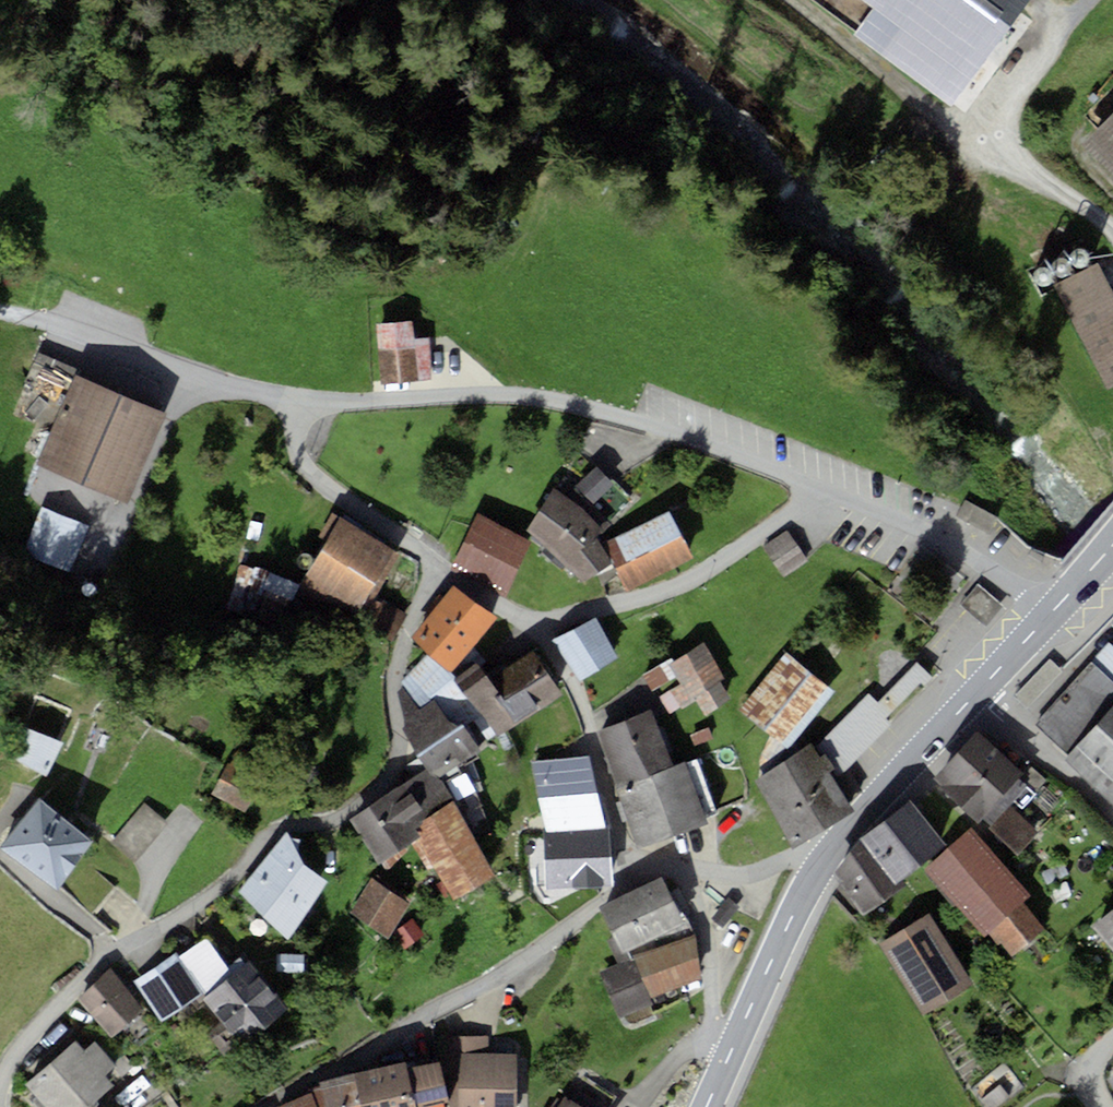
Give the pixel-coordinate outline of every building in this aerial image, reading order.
[(874,9),(853,37),(951,109),(1032,0),(862,0),(874,9)] [(1085,145),(1112,173),(1112,116),(1085,145)] [(1088,265),(1090,262),(1091,259),(1090,256),(1089,253),(1087,250),(1084,249),(1081,248),(1078,249),(1075,250),(1073,253),(1072,255),(1071,258),(1072,261),(1074,264),(1076,266),(1079,267),(1082,267),(1085,266),(1088,265)] [(1069,274),(1071,271),(1072,268),(1072,265),(1071,262),(1068,259),(1066,258),(1062,257),(1059,258),(1057,259),(1054,262),(1053,264),(1053,268),(1054,270),(1055,273),(1058,275),(1061,276),(1064,276),(1067,275),(1069,274)] [(1054,287),(1108,392),(1112,389),(1112,291),(1099,264),(1054,287)] [(414,321),(378,324),(383,384),(434,379),(430,338),(416,339),(414,321)] [(167,413),(76,375),(74,379),(35,361),(12,415),(51,432),(36,465),(127,505),(167,413)] [(570,497),(556,486),(528,529),(587,582),(613,563),(595,539),(640,498),(594,465),(570,497)] [(983,508),(966,499),(957,517),(974,526),(983,508)] [(90,526),(42,507),(23,553),(71,572),(90,526)] [(999,517),(983,508),(974,526),(990,534),(999,517)] [(671,511),(606,542),(628,591),(694,560),(671,511)] [(534,543),(479,515),(453,568),(508,595),(534,543)] [(395,550),(341,521),(297,599),(333,618),(341,604),(359,614),(361,611),(369,597),(395,550)] [(788,531),(763,547),(784,578),(809,562),(788,531)] [(297,560),(297,563),(298,566),(299,568),(302,569),(304,570),(307,570),(310,569),(312,568),(313,565),(314,562),(314,560),(313,557),(311,555),(308,553),(305,553),(302,554),(300,555),(298,558),(297,560)] [(298,586),(243,566),(228,607),(282,628),(298,586)] [(979,582),(960,605),(984,626),(1004,604),(1002,601),(987,588),(979,582)] [(455,586),(412,638),(429,654),(450,673),(474,646),(498,618),(455,586)] [(394,642),(409,614),(383,599),(380,603),(369,597),(361,611),(374,618),(369,628),(394,642)] [(597,618),(553,640),(581,680),(620,657),(597,618)] [(705,642),(675,659),(673,656),(642,674),(652,690),(678,675),(684,685),(662,697),(670,710),(698,694),(707,710),(730,697),(721,682),(726,678),(705,642)] [(1110,644),(1034,725),(1070,759),(1112,713),(1112,646),(1110,644)] [(474,646),(450,673),(458,681),(478,663),(482,666),(487,661),(474,646)] [(488,674),(465,691),(480,713),(498,738),(561,695),(534,650),(506,667),(504,663),(488,674)] [(786,652),(739,710),(770,735),(788,749),(835,691),(786,652)] [(458,681),(450,673),(429,654),(402,682),(404,689),(417,706),(431,696),(449,723),(463,724),(480,713),(465,691),(488,674),(482,666),(478,663),(458,681)] [(1050,659),(1015,696),(1022,703),(1028,709),(1064,671),(1050,659)] [(822,754),(820,755),(850,803),(864,791),(848,769),(893,723),(887,718),(921,683),(924,686),(933,678),(918,663),(879,702),(869,693),(817,746),(822,754)] [(405,716),(403,728),(426,768),(444,784),(467,770),(465,763),(480,753),(463,724),(449,723),(431,696),(417,706),(404,689),(398,693),(405,716)] [(654,709),(595,730),(615,786),(674,765),(654,709)] [(1070,759),(1069,758),(1112,799),(1112,713),(1070,759)] [(64,741),(24,727),(17,761),(48,777),(64,741)] [(1022,769),(978,729),(932,778),(979,822),(983,816),(991,824),(1010,804),(1027,785),(1020,779),(1026,773),(1022,769)] [(795,754),(788,749),(770,735),(764,748),(761,761),(762,776),(795,754)] [(762,776),(757,779),(793,847),(855,810),(850,803),(820,755),(812,743),(795,754),(762,776)] [(229,760),(211,794),(246,812),(264,778),(260,776),(268,760),(242,747),(234,763),(229,760)] [(589,755),(531,760),(547,832),(605,825),(589,755)] [(674,765),(615,786),(638,849),(709,822),(707,818),(719,814),(698,759),(686,763),(685,761),(674,765)] [(1027,763),(1022,769),(1026,773),(1020,779),(1027,785),(1035,792),(1046,780),(1027,763)] [(426,768),(352,819),(380,863),(417,840),(422,837),(414,827),(453,801),(444,784),(426,768)] [(481,783),(474,785),(477,793),(484,790),(481,783)] [(96,840),(41,799),(4,848),(58,889),(96,840)] [(945,845),(910,799),(861,838),(897,884),(903,879),(945,845)] [(422,837),(417,840),(453,897),(497,875),(453,801),(414,827),(422,837)] [(169,823),(145,802),(111,842),(135,863),(169,823)] [(1040,831),(1010,804),(991,824),(988,828),(1018,855),(1040,831)] [(609,827),(535,837),(541,899),(614,891),(609,827)] [(1032,896),(972,828),(925,869),(985,937),(989,933),(1024,903),(1032,896)] [(286,831),(239,891),(289,941),(329,880),(305,863),(299,853),(302,838),(290,837),(286,831)] [(897,884),(861,838),(834,871),(864,916),(907,885),(903,879),(897,884)] [(663,877),(600,908),(622,954),(685,924),(663,877)] [(410,904),(372,880),(350,914),(388,938),(410,904)] [(1024,903),(989,933),(1012,959),(1047,928),(1024,903)] [(1093,927),(1112,949),(1112,909),(1093,927)] [(931,914),(880,944),(923,1016),(973,986),(931,914)] [(414,919),(394,933),(405,949),(425,935),(414,919)] [(696,934),(633,956),(652,997),(702,978),(696,934)] [(207,937),(180,957),(207,993),(251,960),(245,951),(228,964),(207,937)] [(176,952),(135,981),(162,1022),(202,996),(207,993),(180,957),(176,952)] [(304,955),(278,955),(278,972),(304,972),(304,955)] [(632,958),(599,973),(619,1019),(653,1005),(650,997),(632,958)] [(251,960),(207,993),(202,996),(240,1046),(289,1007),(251,960)] [(162,1028),(111,969),(77,999),(112,1039),(123,1029),(139,1048),(162,1028)] [(444,1037),(444,1072),(451,1072),(451,1106),(517,1106),(516,1053),(489,1054),(489,1036),(444,1037)] [(26,1084),(46,1106),(88,1106),(115,1084),(107,1074),(117,1065),(96,1041),(85,1050),(77,1040),(26,1084)] [(354,1073),(362,1106),(417,1106),(409,1068),(407,1061),(354,1073)] [(409,1068),(417,1106),(449,1106),(439,1062),(409,1068)] [(310,1094),(315,1106),(362,1106),(354,1073),(319,1081),(321,1086),(308,1089),(310,1094)] [(278,1106),(315,1106),(310,1094),(278,1106)] [(565,1098),(559,1106),(581,1106),(565,1098)]
